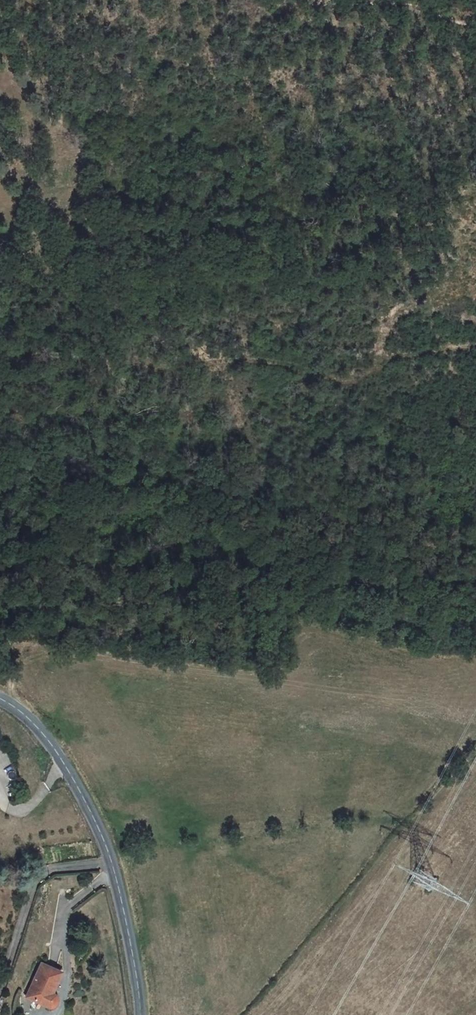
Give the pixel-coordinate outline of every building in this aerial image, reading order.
[(53,994),(62,973),(42,964),(27,998),(50,1009),(54,1005),(56,1001),(56,998),(53,994)]
